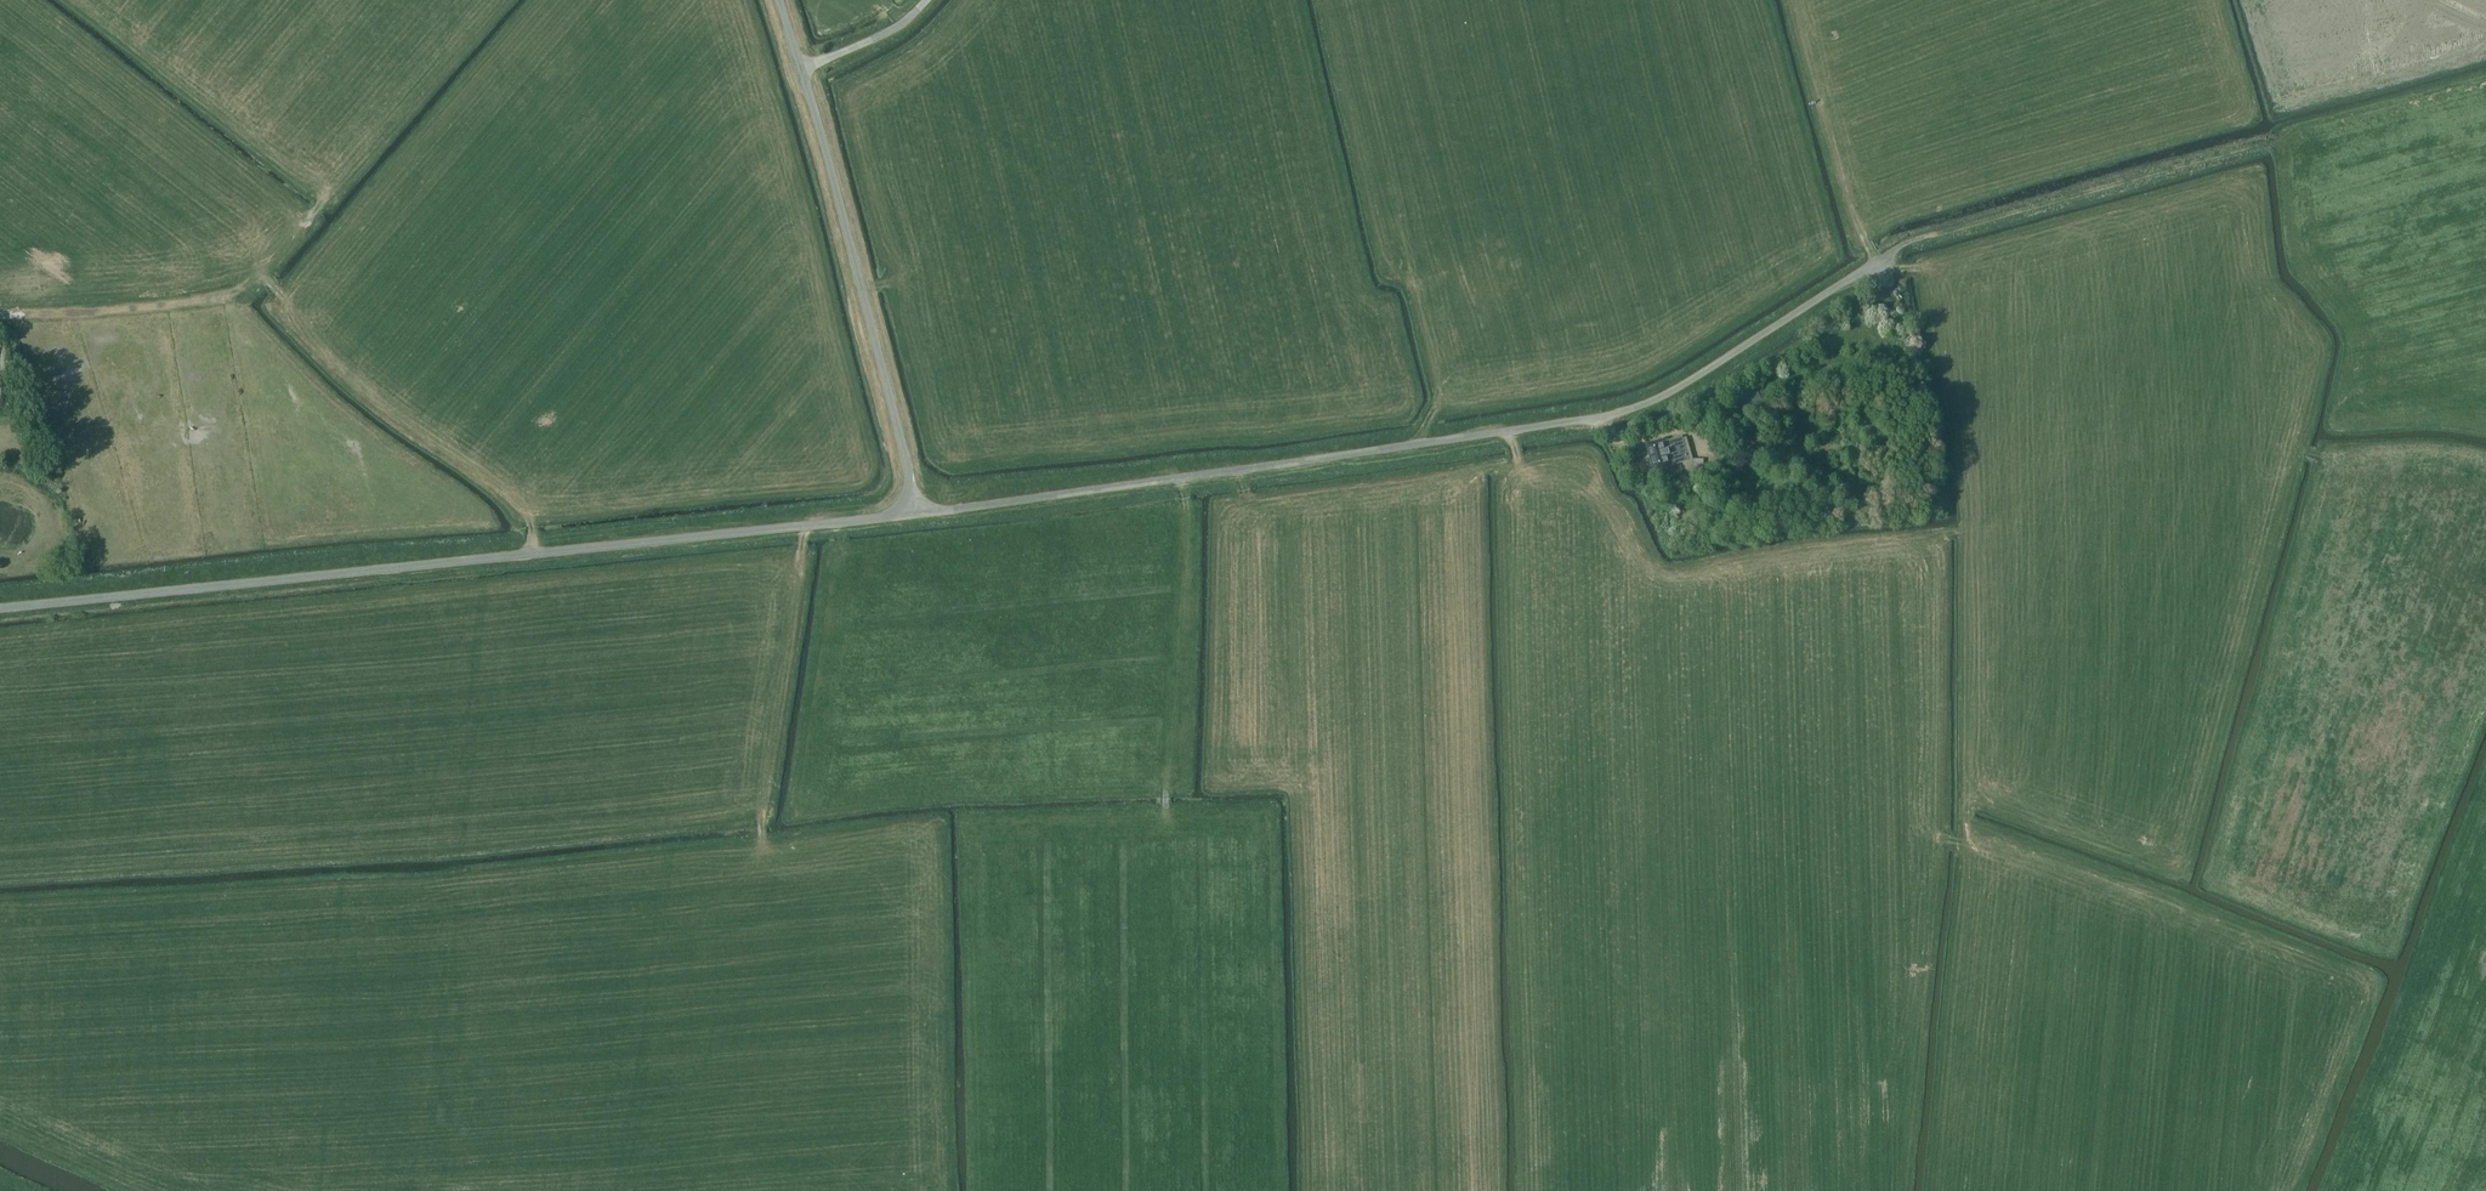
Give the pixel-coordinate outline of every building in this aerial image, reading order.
[(1681,437),(1666,442),(1665,440),(1645,446),(1653,471),(1688,460),(1681,437)]
